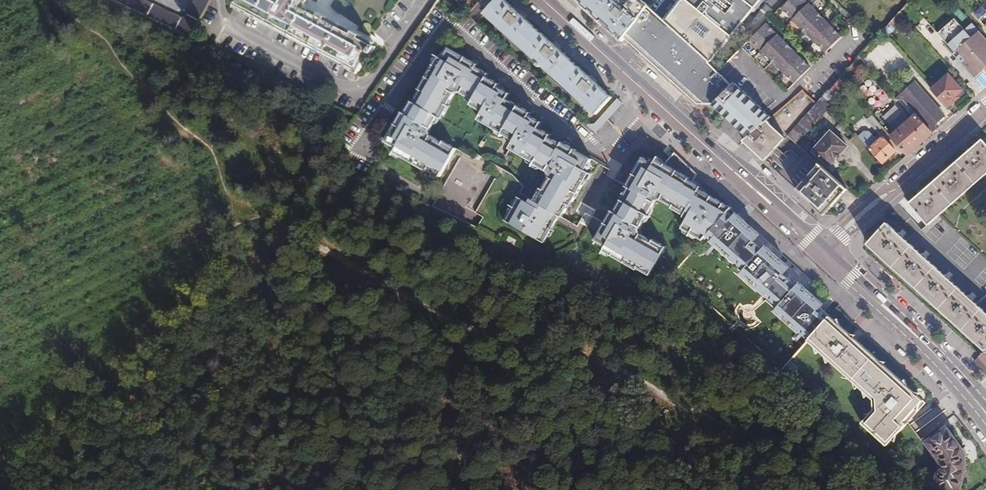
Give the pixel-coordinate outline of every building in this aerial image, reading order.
[(190,38),(210,0),(195,0),(184,20),(142,0),(110,0),(190,38)] [(234,5),(358,71),(373,43),(305,7),(308,0),(237,0),(234,5)] [(478,1),(487,9),(496,0),(479,0),(478,1)] [(506,0),(496,0),(487,9),(484,12),(594,114),(597,111),(611,97),(506,0)] [(621,41),(624,37),(634,24),(640,17),(649,7),(641,0),(631,0),(626,6),(620,0),(576,0),(621,41)] [(663,20),(645,42),(641,46),(642,54),(650,61),(693,99),(706,85),(717,73),(709,66),(761,0),(679,0),(663,20)] [(805,0),(789,0),(781,8),(793,20),(809,4),(805,0)] [(951,0),(918,0),(921,4),(918,7),(939,31),(954,18),(961,11),(951,0)] [(804,31),(820,15),(809,4),(793,20),(804,31)] [(657,14),(649,7),(640,17),(644,21),(635,33),(638,36),(645,42),(663,20),(657,14)] [(979,31),(961,11),(954,18),(971,38),(979,31)] [(899,12),(881,32),(886,37),(904,17),(899,12)] [(815,42),(831,25),(820,15),(804,31),(815,42)] [(634,24),(624,37),(631,38),(635,33),(644,21),(640,17),(634,24)] [(979,31),(971,38),(954,18),(939,31),(937,33),(954,52),(952,54),(974,79),(981,72),(978,68),(985,60),(985,39),(979,31)] [(779,35),(767,22),(751,39),(763,51),(779,35)] [(842,36),(831,25),(815,42),(826,52),(842,36)] [(631,44),(642,54),(641,46),(645,42),(638,36),(635,33),(631,38),(624,37),(631,44)] [(779,35),(763,51),(774,62),(790,45),(779,35)] [(774,62),(785,73),(801,56),(790,45),(774,62)] [(402,112),(391,133),(405,140),(449,161),(456,146),(444,140),(443,142),(432,135),(430,129),(437,116),(441,117),(448,105),(446,104),(452,92),(458,90),(472,98),(470,103),(482,109),(478,117),(515,137),(511,146),(535,159),(535,160),(549,168),(550,173),(544,186),(541,185),(534,198),(531,196),(529,199),(562,215),(569,203),(571,204),(589,170),(585,167),(591,155),(562,139),(560,142),(548,136),(550,133),(538,127),(541,121),(529,115),(530,112),(506,99),(508,93),(496,87),(498,83),(485,76),(487,73),(475,66),(476,64),(447,48),(441,59),(436,56),(418,90),(420,91),(414,102),(411,101),(405,114),(402,112)] [(801,56),(785,73),(796,83),(812,67),(801,56)] [(859,57),(848,69),(846,72),(851,78),(865,63),(859,57)] [(935,85),(950,106),(970,92),(954,71),(935,85)] [(706,85),(693,99),(697,104),(710,105),(731,86),(717,73),(706,85)] [(900,95),(932,133),(953,115),(946,106),(937,96),(921,78),(900,95)] [(839,79),(830,90),(836,96),(846,86),(839,79)] [(765,112),(734,84),(731,86),(710,105),(742,132),(747,136),(766,121),(771,117),(765,112)] [(822,97),(817,104),(811,109),(788,135),(798,144),(830,106),(822,97)] [(892,136),(908,155),(925,140),(933,133),(932,133),(917,115),(910,120),(897,104),(884,115),(897,131),(892,136)] [(884,127),(873,114),(867,120),(878,132),(884,127)] [(766,121),(747,136),(744,139),(766,159),(785,139),(766,121)] [(848,147),(831,131),(813,151),(830,167),(848,147)] [(859,138),(870,149),(882,163),(895,151),(883,137),(878,141),(870,133),(865,133),(859,138)] [(983,139),(907,205),(928,227),(985,177),(985,143),(983,139)] [(599,232),(658,260),(666,246),(653,238),(653,240),(642,233),(640,227),(657,198),(662,197),(674,205),(673,206),(685,213),(684,215),(689,218),(683,228),(704,240),(709,235),(728,212),(732,208),(700,190),(701,187),(693,182),(697,174),(674,154),(669,159),(668,160),(666,163),(658,158),(655,163),(644,157),(626,186),(630,188),(616,211),(612,210),(599,232)] [(818,164),(796,189),(823,215),(847,189),(818,164)] [(731,226),(736,220),(728,212),(709,235),(715,241),(729,225),(731,226)] [(760,236),(739,217),(736,220),(746,229),(758,238),(760,236)] [(746,229),(736,220),(731,226),(729,225),(715,241),(719,245),(746,270),(763,285),(760,288),(765,293),(766,291),(780,304),(782,305),(780,307),(803,329),(806,330),(823,312),(821,311),(822,309),(820,307),(797,286),(794,283),(795,282),(790,276),(787,278),(784,275),(781,272),(783,268),(763,249),(754,242),(758,238),(746,229)] [(887,223),(868,244),(985,350),(985,312),(887,223)] [(719,245),(715,241),(709,248),(713,252),(719,245)] [(766,246),(763,249),(783,268),(781,272),(784,275),(790,267),(766,246)] [(763,285),(746,270),(743,273),(760,288),(763,285)] [(797,286),(820,307),(823,304),(800,282),(797,286)] [(787,321),(803,329),(780,307),(782,305),(780,304),(775,309),(787,321)] [(824,323),(830,316),(822,309),(821,311),(823,312),(806,330),(814,334),(824,323)] [(879,408),(901,433),(927,403),(830,316),(824,323),(814,334),(815,334),(864,390),(881,405),(879,408)] [(981,357),(977,361),(985,372),(985,363),(981,357)] [(942,480),(951,489),(969,489),(970,476),(970,468),(966,455),(961,448),(947,427),(925,444),(939,465),(942,475),(942,480)]
